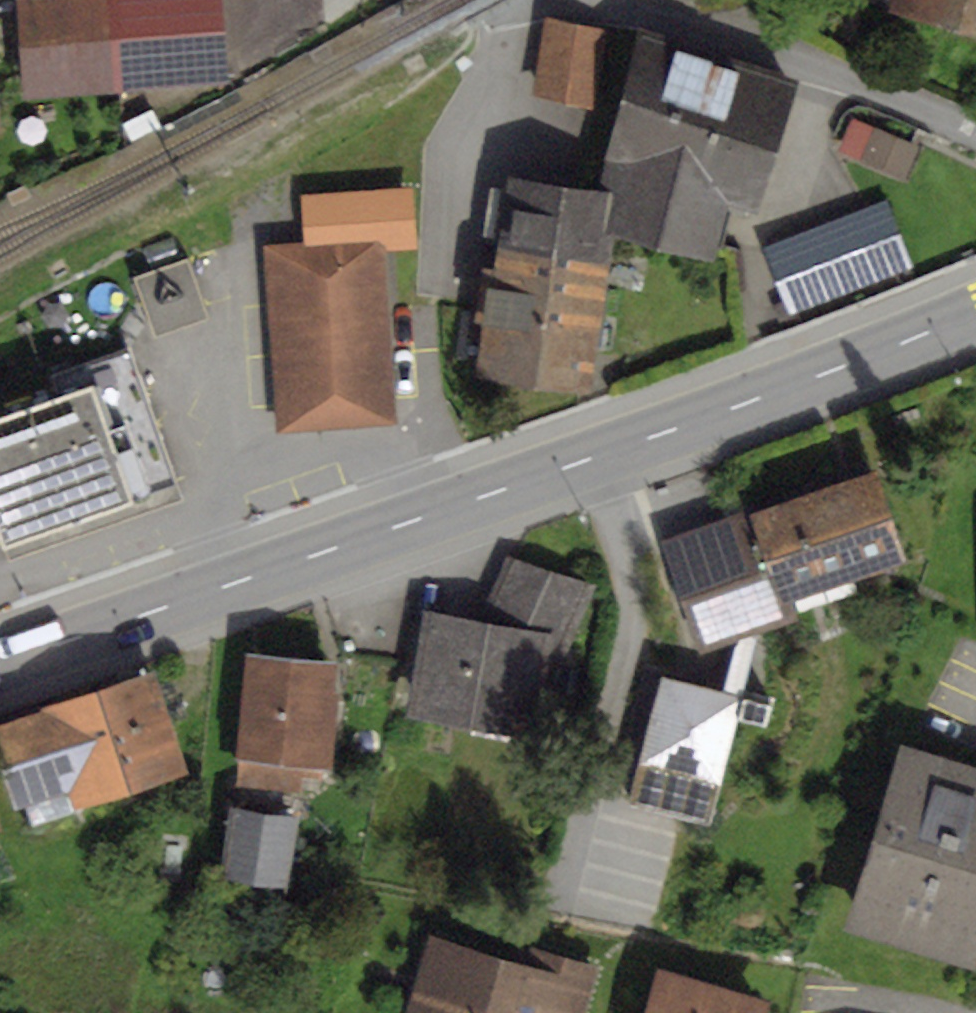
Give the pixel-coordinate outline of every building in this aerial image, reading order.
[(24,98),(230,81),(223,0),(16,0),(24,98)] [(888,12),(975,36),(975,0),(891,0),(888,12)] [(609,31),(547,20),(533,97),(594,108),(609,31)] [(798,82),(645,38),(603,182),(618,186),(604,232),(720,266),(735,213),(759,219),(798,82)] [(921,148),(873,128),(860,159),(908,179),(921,148)] [(494,267),(483,266),(475,320),(486,322),(477,377),(590,394),(613,237),(602,234),(610,191),(508,175),(494,267)] [(302,243),(262,246),(277,433),(399,424),(386,252),(419,249),(414,185),(299,194),(302,243)] [(888,198),(762,247),(788,314),(914,266),(888,198)] [(187,258),(132,278),(154,339),(209,319),(187,258)] [(0,413),(0,540),(8,561),(184,499),(130,349),(59,374),(65,390),(0,413)] [(866,470),(655,538),(693,656),(789,625),(781,599),(896,562),(866,470)] [(484,625),(428,615),(410,710),(532,733),(548,647),(563,651),(586,591),(508,561),(484,625)] [(330,668),(241,659),(230,766),(319,775),(330,668)] [(0,727),(0,802),(59,782),(69,813),(174,778),(142,680),(0,727)] [(736,699),(664,683),(638,796),(709,813),(736,699)] [(889,748),(834,929),(966,969),(975,935),(975,775),(889,748)] [(299,822),(223,812),(213,885),(289,895),(299,822)] [(425,943),(404,1012),(581,1012),(593,973),(534,955),(527,974),(425,943)] [(651,974),(638,1012),(768,1012),(651,974)]
